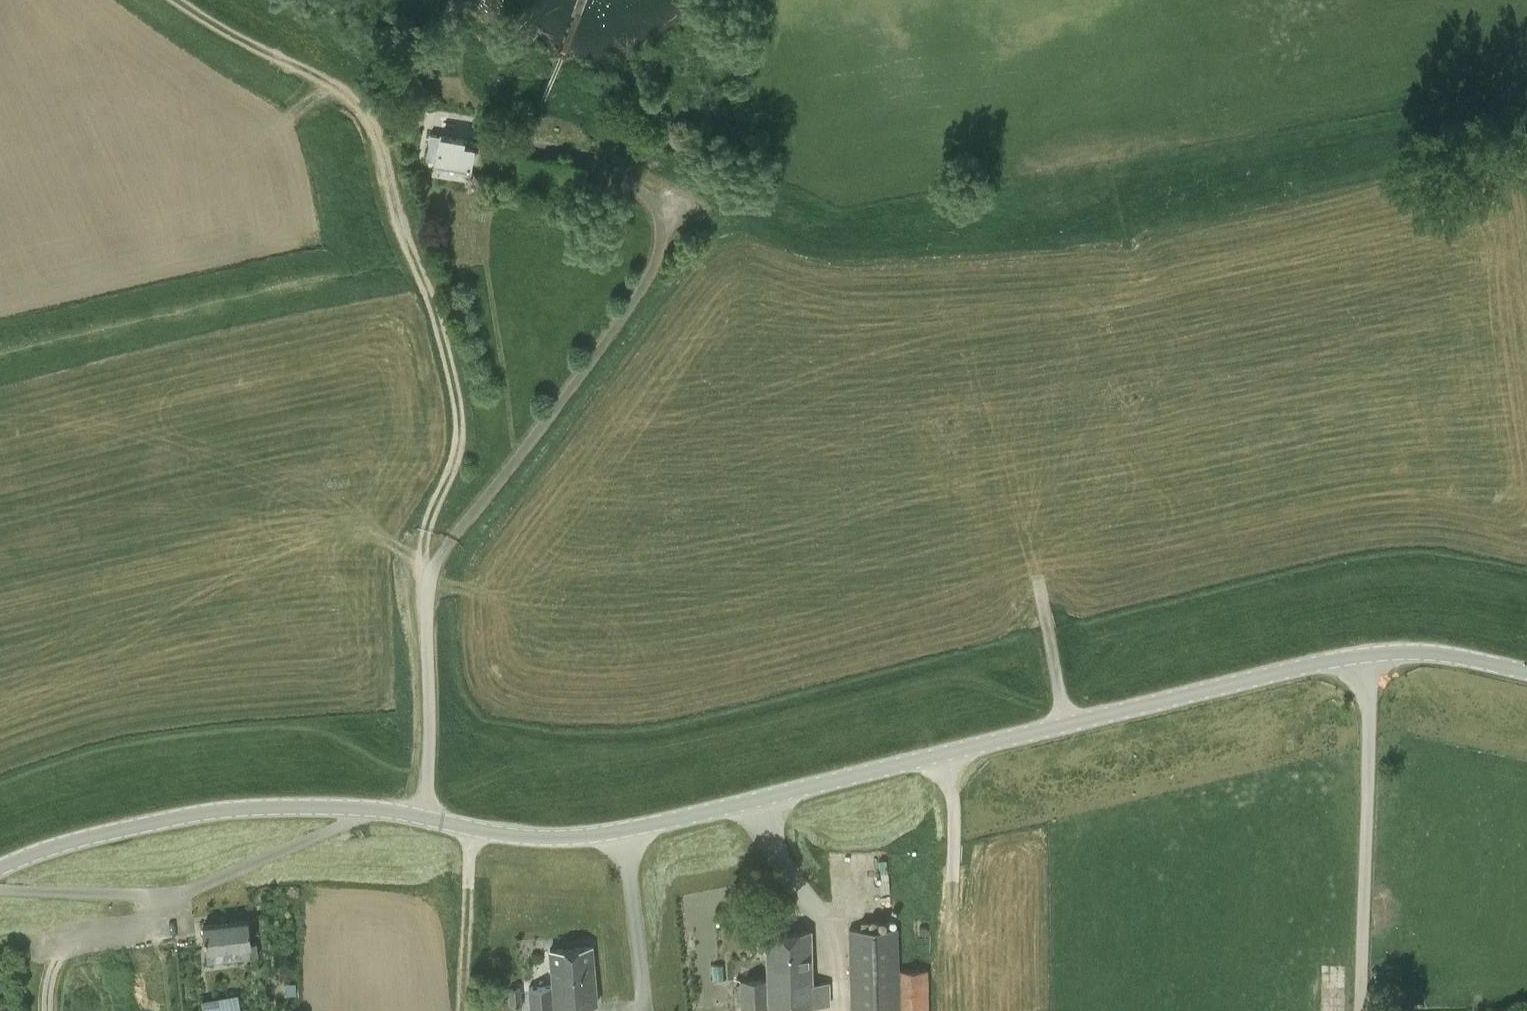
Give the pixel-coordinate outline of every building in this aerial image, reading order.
[(474,141),(430,134),(426,159),(470,166),(474,141)] [(248,919),(202,925),(205,950),(241,945),(243,957),(258,955),(257,943),(252,943),(248,919)] [(896,927),(848,929),(851,1010),(899,1010),(896,927)] [(767,977),(740,979),(740,1007),(768,1005),(768,1006),(830,1005),(830,982),(812,983),(811,931),(766,932),(767,977)] [(531,1010),(557,1010),(557,1006),(597,1003),(593,945),(550,948),(553,986),(529,987),(531,1010)] [(509,989),(510,1006),(522,1005),(521,988),(509,989)] [(236,993),(202,999),(204,1010),(239,1010),(236,993)]
